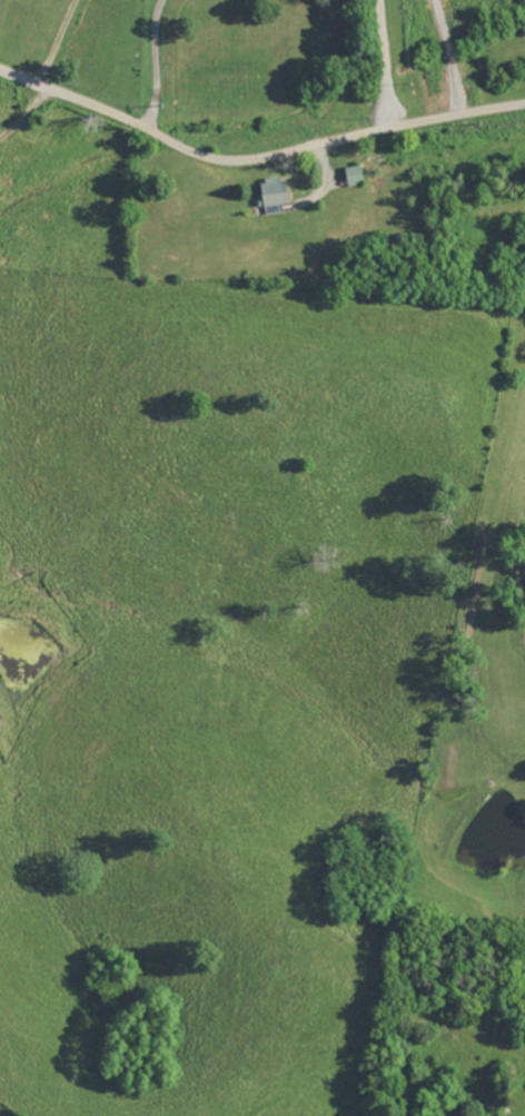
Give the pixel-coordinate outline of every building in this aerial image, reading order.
[(366,184),(362,165),(346,168),(350,187),(366,184)] [(266,216),(285,213),(284,205),(289,205),(286,178),(262,181),(266,216)]
